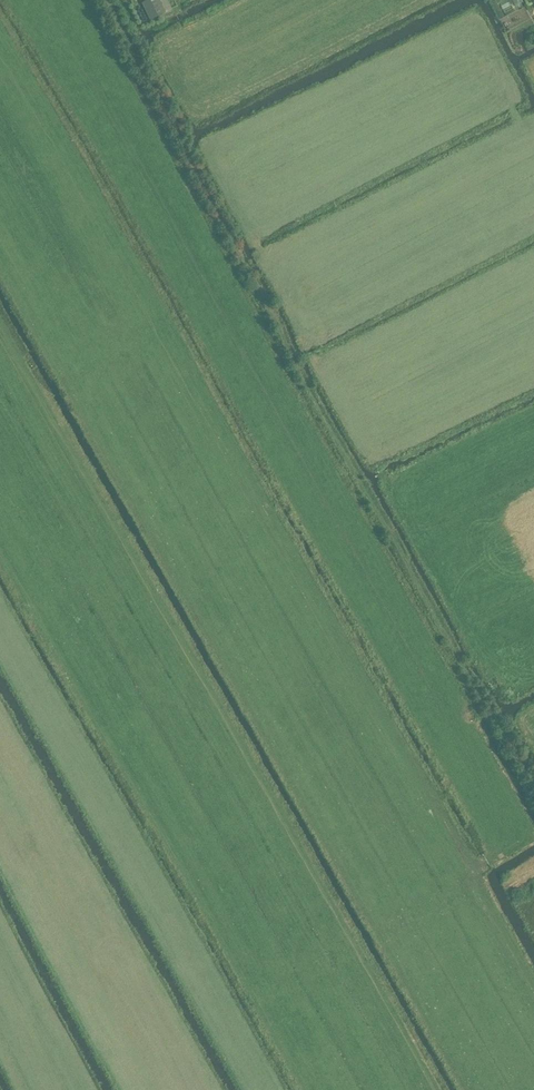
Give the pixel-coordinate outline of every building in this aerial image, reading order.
[(159,17),(172,10),(167,0),(150,0),(159,17)]
